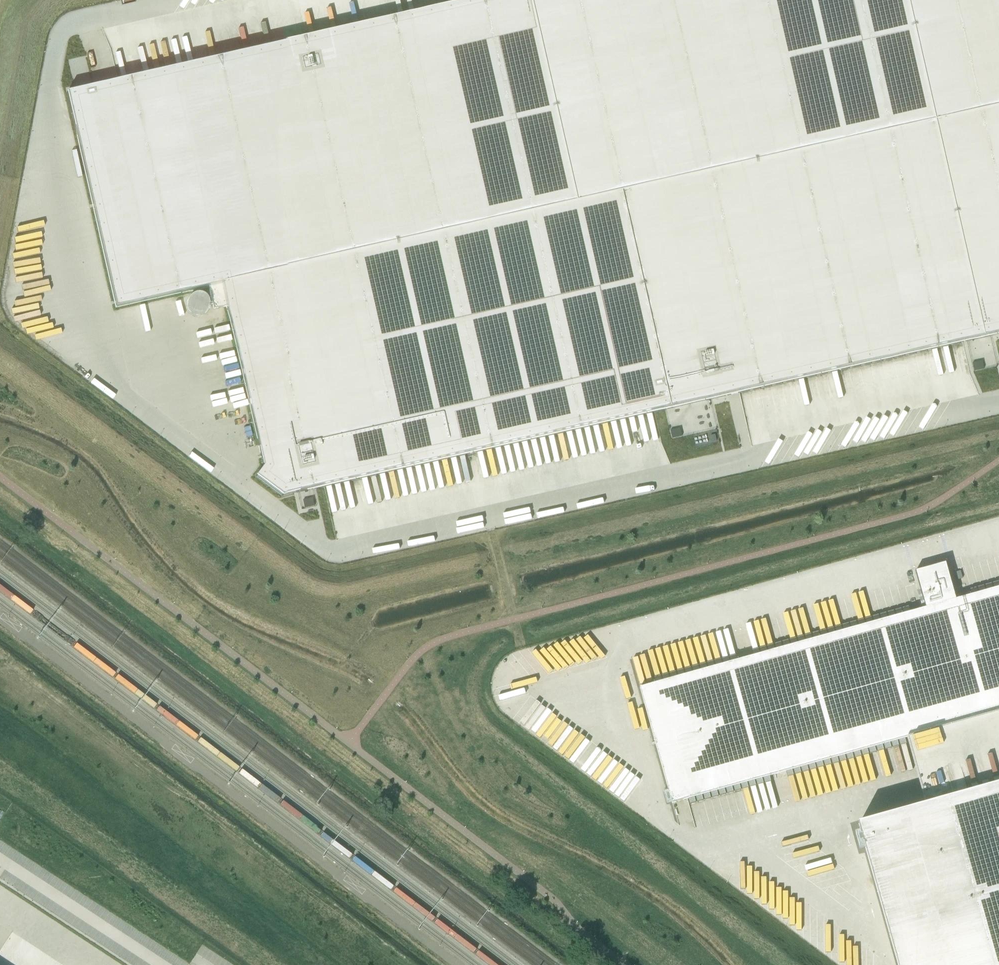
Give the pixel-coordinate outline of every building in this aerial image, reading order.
[(533,0),(477,0),(61,94),(110,310),(579,203),(533,0)] [(579,203),(623,193),(936,122),(909,0),(533,0),(579,203)] [(936,122),(998,108),(998,0),(909,0),(936,122)] [(936,122),(985,338),(998,334),(998,108),(936,122)] [(985,338),(936,122),(623,193),(672,409),(985,338)] [(672,409),(623,193),(579,203),(110,310),(209,288),(213,306),(226,303),(263,467),(255,477),(282,497),(672,409)] [(23,208),(21,208),(20,215),(31,216),(30,222),(40,223),(43,201),(25,199),(23,208)] [(640,688),(672,803),(998,712),(998,588),(965,597),(957,600),(955,594),(946,563),(916,571),(926,608),(640,688)] [(859,825),(898,964),(998,964),(998,786),(859,825)]
